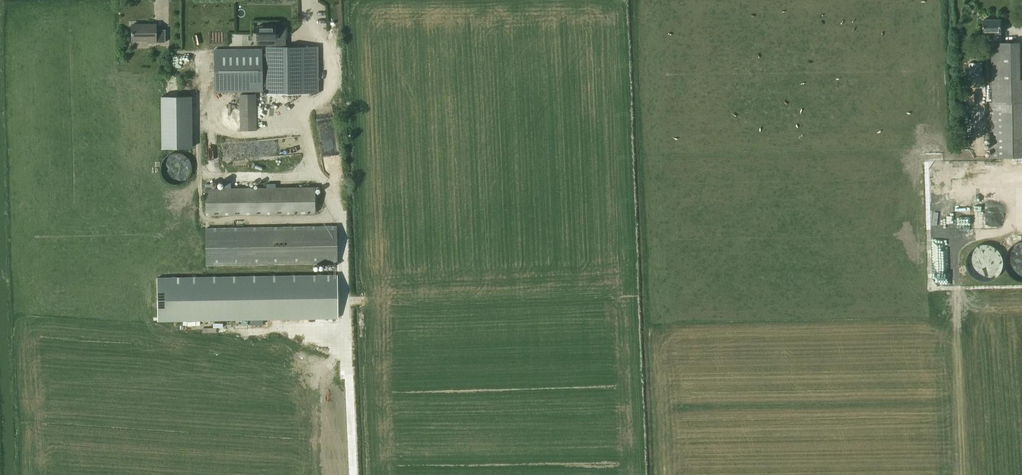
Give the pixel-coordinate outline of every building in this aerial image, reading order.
[(984,20),(984,33),(993,33),(993,43),(987,42),(987,47),(991,47),(992,102),(990,102),(990,157),(1021,157),(1021,80),(1021,43),(1001,43),(1001,33),(1001,20),(984,20)] [(132,25),(132,40),(149,40),(149,42),(155,42),(165,42),(165,29),(155,29),(155,25),(132,25)] [(275,26),(257,26),(257,44),(268,45),(268,47),(275,47),(275,26)] [(262,48),(214,49),(215,92),(256,92),(263,92),(262,86),(266,87),(267,112),(288,112),(289,94),(318,93),(318,46),(275,47),(268,47),(266,47),(266,53),(262,54),(262,48)] [(189,139),(189,93),(166,93),(166,139),(189,139)] [(256,94),(240,94),(240,130),(257,130),(256,94)] [(925,166),(925,174),(935,175),(935,166),(925,166)] [(315,213),(315,187),(205,189),(206,215),(315,213)] [(337,224),(205,227),(206,265),(338,262),(337,224)] [(974,244),(970,271),(998,275),(1003,249),(974,244)] [(1021,277),(1021,244),(1009,245),(1010,277),(1021,277)] [(335,274),(138,277),(138,315),(336,312),(335,274)]
